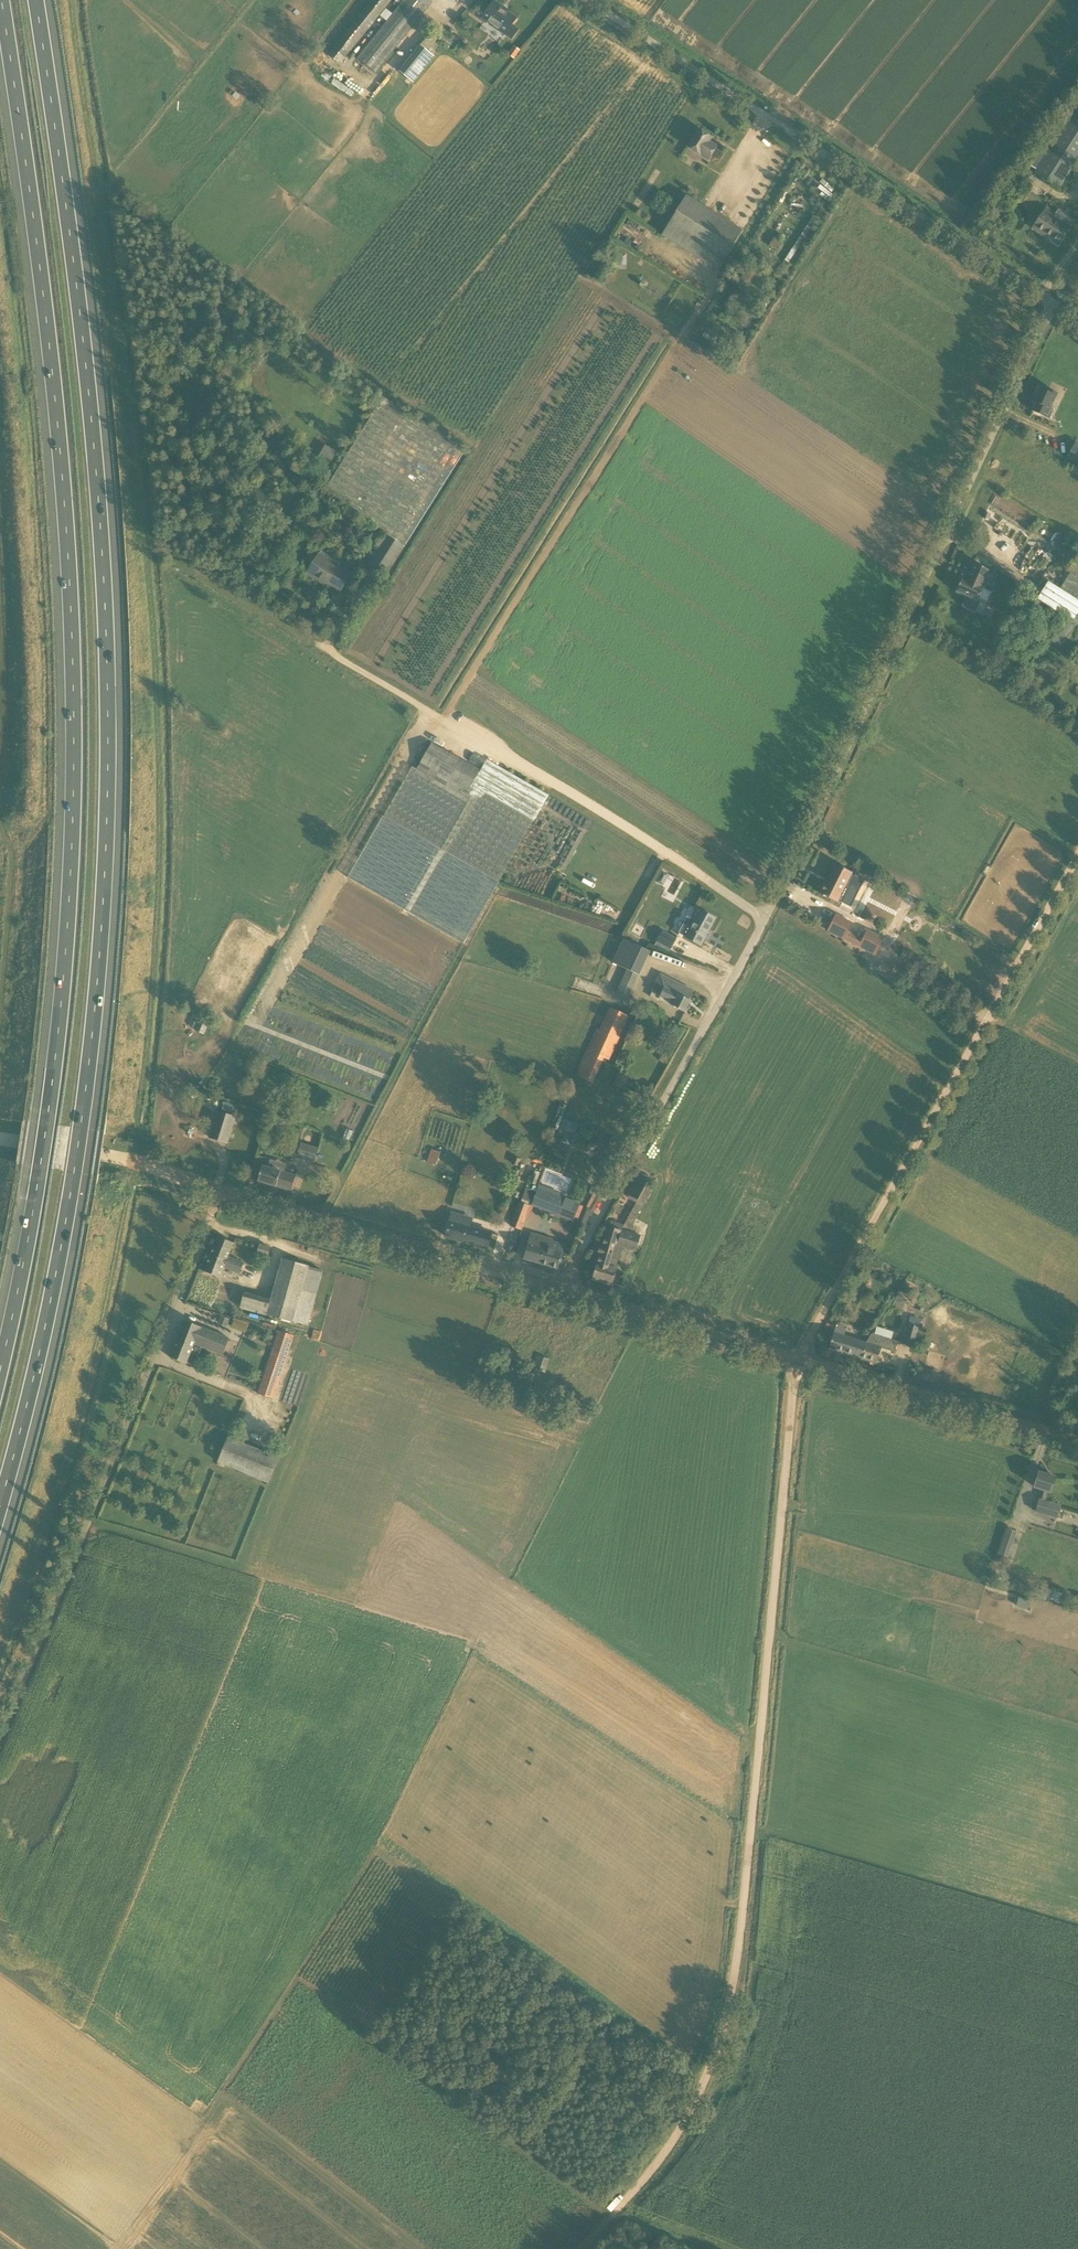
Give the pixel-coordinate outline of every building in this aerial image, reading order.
[(327,55),(340,65),(392,0),(371,0),(327,55)] [(357,59),(375,73),(433,1),(431,0),(404,0),(357,59)] [(511,26),(516,19),(502,9),(503,7),(494,1),(482,18),(511,38),(517,30),(511,26)] [(414,84),(435,57),(420,45),(399,72),(414,84)] [(515,46),(510,53),(515,57),(520,50),(515,46)] [(1077,159),(1077,107),(1035,173),(1059,189),(1077,159)] [(699,130),(688,147),(709,160),(717,147),(709,142),(711,138),(699,130)] [(1032,173),(1028,170),(1030,168),(1026,165),(1025,168),(1020,165),(1016,172),(1028,180),(1032,173)] [(686,196),(680,205),(661,236),(717,272),(743,231),(686,196)] [(1059,245),(1070,228),(1074,222),(1058,211),(1056,214),(1046,207),(1033,228),(1059,245)] [(1034,398),(1035,399),(1034,403),(1036,404),(1032,412),(1046,418),(1049,419),(1054,410),(1051,408),(1057,393),(1049,389),(1047,392),(1039,388),(1034,398)] [(1073,446),(1067,457),(1077,463),(1077,443),(1075,442),(1073,446)] [(312,564),(306,573),(322,583),(323,581),(340,592),(351,574),(338,566),(340,563),(321,551),(319,554),(318,554),(312,564)] [(1060,589),(1048,582),(1036,600),(1072,622),(1077,614),(1077,562),(1060,589)] [(962,578),(956,592),(967,597),(962,607),(975,613),(979,603),(977,602),(984,588),(982,587),(989,571),(975,564),(968,580),(962,578)] [(1065,621),(1054,640),(1062,645),(1073,625),(1065,621)] [(421,763),(469,790),(480,771),(432,743),(421,763)] [(469,790),(421,763),(417,771),(411,767),(347,878),(464,944),(543,805),(549,795),(487,760),(481,769),(480,771),(469,790)] [(819,893),(837,902),(842,904),(851,887),(846,885),(851,873),(836,865),(827,883),(825,882),(819,893)] [(663,871),(656,882),(663,886),(669,874),(663,871)] [(697,908),(691,919),(689,917),(680,933),(686,937),(685,937),(701,945),(715,918),(697,908)] [(858,947),(862,940),(848,933),(853,923),(835,914),(826,931),(858,947)] [(862,940),(858,947),(866,951),(876,956),(885,940),(867,930),(862,940)] [(662,931),(656,942),(670,949),(675,938),(662,931)] [(650,952),(622,940),(611,963),(626,970),(615,994),(627,1000),(650,952)] [(900,968),(891,963),(886,973),(895,977),(900,968)] [(652,992),(649,997),(657,1001),(660,996),(672,1003),(671,1005),(686,1013),(692,1001),(689,1000),(694,991),(661,975),(655,985),(652,992)] [(629,1017),(609,1008),(599,1030),(597,1029),(587,1050),(604,1058),(609,1060),(629,1017)] [(207,1025),(199,1021),(195,1030),(203,1034),(207,1025)] [(592,1083),(595,1076),(579,1068),(575,1075),(592,1083)] [(217,1111),(208,1138),(228,1144),(236,1117),(217,1111)] [(315,1162),(319,1149),(302,1144),(299,1153),(309,1156),(308,1160),(315,1162)] [(432,1150),(428,1161),(436,1164),(440,1152),(432,1150)] [(515,1157),(512,1164),(519,1166),(522,1159),(515,1157)] [(604,1158),(598,1169),(607,1174),(613,1163),(604,1158)] [(296,1176),(262,1166),(258,1181),(276,1187),(292,1191),(296,1176)] [(654,1186),(638,1178),(628,1195),(644,1204),(654,1186)] [(593,1195),(591,1199),(595,1201),(601,1190),(597,1188),(593,1195)] [(577,1220),(583,1206),(538,1189),(536,1192),(532,1205),(551,1213),(552,1210),(577,1220)] [(530,1207),(519,1202),(510,1226),(522,1231),(526,1219),(530,1207)] [(492,1234),(449,1221),(445,1236),(488,1248),(492,1234)] [(599,1257),(598,1264),(608,1267),(615,1245),(617,1245),(621,1231),(608,1227),(603,1246),(596,1244),(592,1255),(599,1257)] [(608,1267),(598,1264),(593,1279),(612,1284),(623,1247),(636,1251),(640,1236),(622,1230),(621,1231),(617,1245),(615,1245),(608,1267)] [(531,1233),(524,1259),(558,1269),(565,1244),(553,1241),(553,1239),(531,1233)] [(204,1271),(220,1278),(224,1268),(239,1275),(244,1263),(228,1257),(234,1243),(218,1237),(204,1271)] [(268,1256),(270,1248),(260,1245),(257,1253),(268,1256)] [(245,1293),(241,1304),(240,1308),(307,1325),(322,1270),(282,1258),(271,1300),(245,1293)] [(863,1278),(859,1285),(865,1288),(868,1281),(863,1278)] [(887,1304),(883,1298),(877,1302),(881,1308),(887,1304)] [(911,1313),(908,1326),(905,1337),(903,1345),(914,1348),(920,1328),(918,1328),(922,1316),(911,1313)] [(221,1316),(217,1324),(227,1328),(230,1320),(221,1316)] [(186,1364),(194,1344),(201,1327),(185,1320),(170,1357),(186,1364)] [(837,1324),(834,1333),(829,1349),(861,1359),(866,1342),(845,1336),(847,1327),(837,1324)] [(223,1355),(230,1338),(201,1327),(194,1344),(223,1355)] [(278,1331),(257,1393),(273,1399),(294,1336),(278,1331)] [(894,1352),(897,1344),(897,1342),(871,1334),(866,1342),(861,1359),(876,1364),(881,1347),(894,1352)] [(918,1338),(916,1344),(924,1346),(925,1340),(918,1338)] [(929,1350),(932,1343),(926,1341),(923,1348),(929,1350)] [(268,1482),(278,1457),(228,1437),(218,1462),(268,1482)] [(1038,1472),(1034,1487),(1045,1490),(1041,1501),(1039,1500),(1036,1512),(1057,1518),(1060,1506),(1047,1502),(1050,1492),(1055,1477),(1038,1472)] [(997,1555),(1008,1559),(1017,1532),(1006,1529),(997,1555)] [(1051,1589),(1043,1586),(1041,1592),(1048,1595),(1049,1595),(1051,1589)] [(1045,1603),(1048,1595),(1041,1592),(1038,1601),(1045,1603)]
